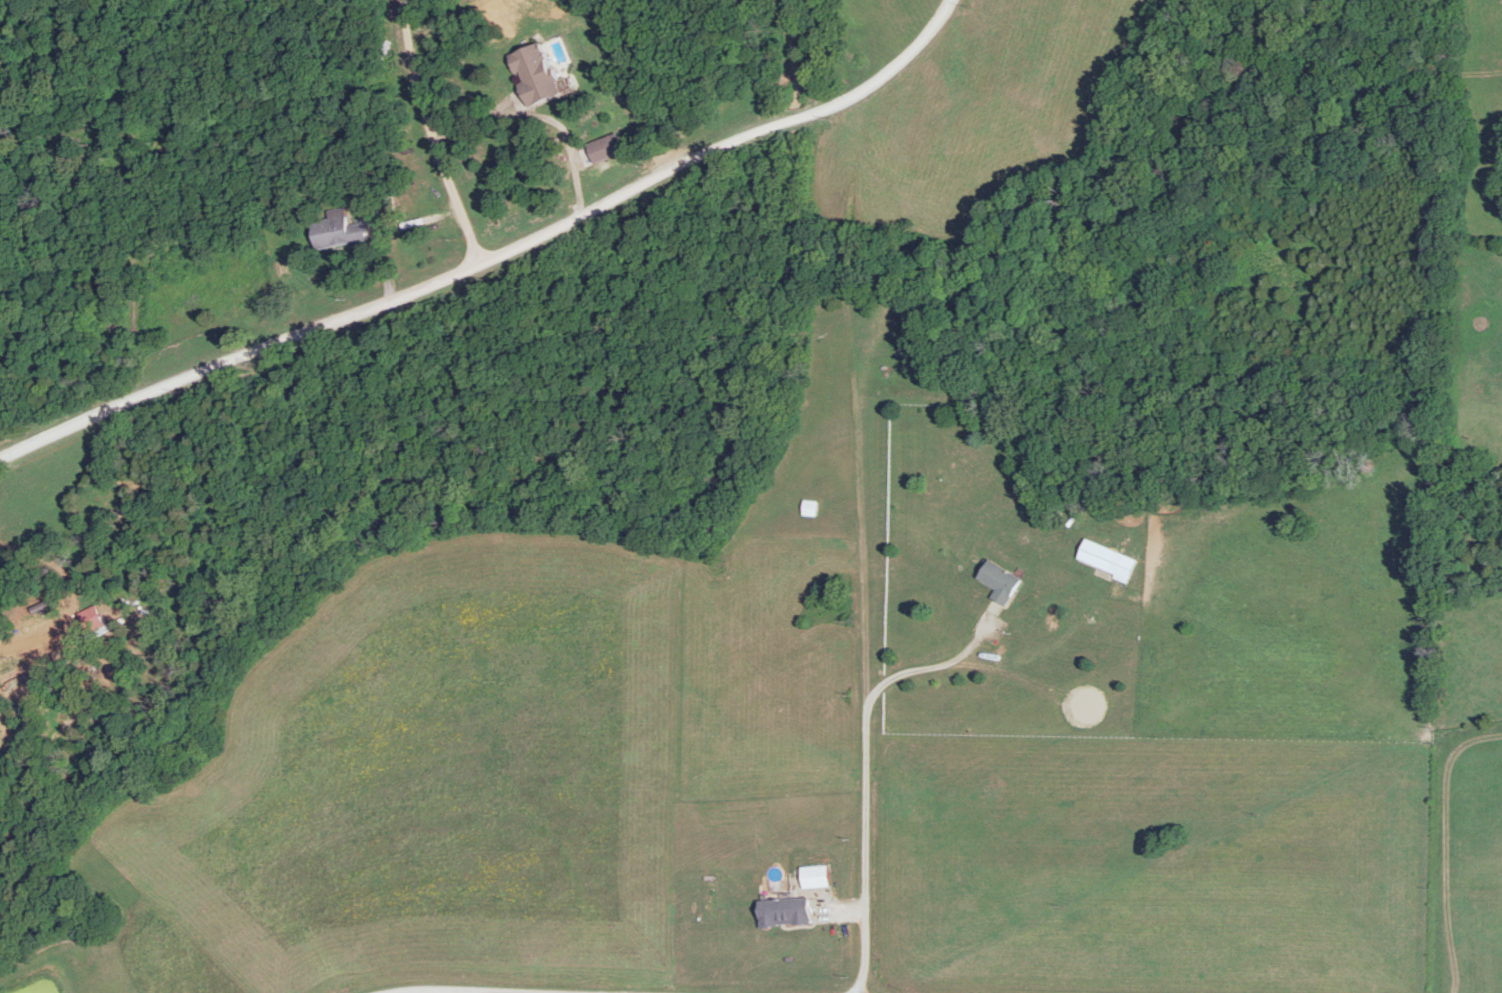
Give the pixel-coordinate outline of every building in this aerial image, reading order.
[(511,53),(531,105),(564,92),(544,40),(511,53)] [(590,141),(595,161),(626,152),(621,132),(590,141)] [(319,248),(369,239),(366,225),(382,222),(378,201),(359,205),(362,221),(349,223),(346,206),(329,209),(330,218),(314,221),(319,248)] [(817,498),(803,498),(803,514),(817,514),(817,498)] [(1129,579),(1137,556),(1086,538),(1078,561),(1129,579)] [(1022,575),(989,559),(979,578),(997,587),(992,597),(1008,605),(1022,575)] [(831,886),(830,864),(804,865),(805,887),(831,886)] [(810,896),(761,897),(762,924),(811,923),(810,896)]
